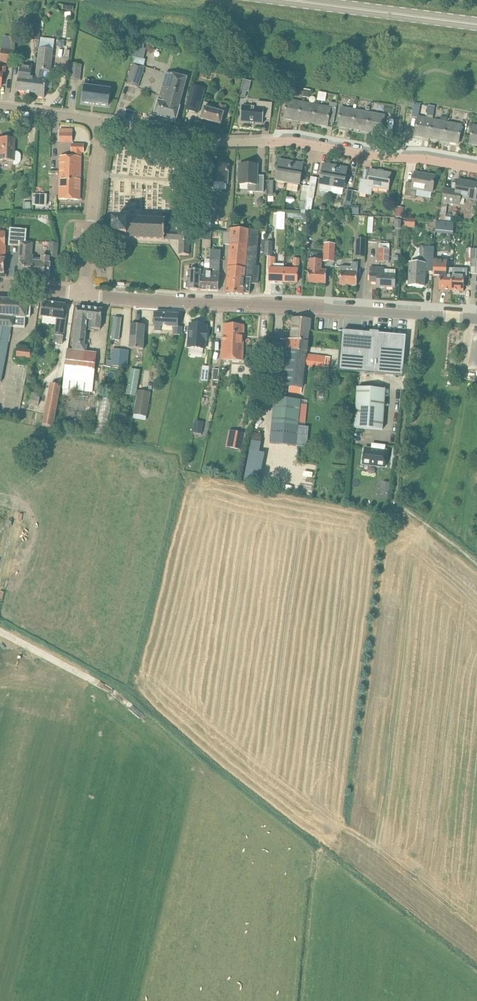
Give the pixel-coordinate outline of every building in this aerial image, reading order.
[(33,40),(40,40),(42,25),(35,24),(33,40)] [(149,44),(145,49),(151,55),(155,50),(149,44)] [(37,70),(36,77),(34,94),(36,94),(36,97),(45,98),(47,80),(43,79),(44,71),(51,72),(52,62),(54,50),(40,48),(37,70)] [(2,50),(0,63),(13,64),(15,51),(2,50)] [(132,70),(127,84),(138,88),(143,72),(140,72),(142,66),(133,63),(132,70)] [(71,64),(69,78),(80,80),(82,66),(71,64)] [(19,75),(17,91),(34,94),(36,77),(30,76),(32,66),(20,65),(19,75)] [(166,73),(159,101),(158,101),(154,116),(177,122),(181,107),(180,107),(188,78),(173,74),(173,75),(166,73)] [(86,80),(84,93),(83,103),(108,106),(111,89),(92,87),(93,81),(86,80)] [(187,105),(185,110),(199,114),(205,89),(192,86),(187,105)] [(319,92),(317,100),(318,101),(326,102),(327,94),(319,92)] [(287,100),(284,119),(292,120),(293,118),(299,119),(302,102),(297,101),(287,100)] [(242,105),(241,122),(263,124),(264,118),(271,119),(273,103),(257,102),(256,107),(242,105)] [(302,102),(299,119),(305,120),(305,122),(313,124),(314,122),(317,105),(302,102)] [(317,105),(314,122),(320,123),(320,125),(328,127),(329,123),(334,124),(337,104),(330,102),(329,107),(319,105),(317,105)] [(204,107),(204,110),(201,119),(221,125),(226,106),(219,104),(217,111),(204,107)] [(385,105),(384,112),(392,114),(393,107),(385,105)] [(341,108),(339,117),(338,127),(346,128),(347,126),(353,127),(352,129),(356,110),(341,108)] [(370,113),(356,110),(352,129),(360,131),(361,129),(367,130),(370,113)] [(374,133),(382,135),(384,125),(385,116),(370,113),(367,130),(373,131),(374,133)] [(424,135),(430,137),(433,120),(418,117),(416,126),(415,136),(423,137),(424,135)] [(437,140),(438,138),(444,139),(447,123),(446,123),(447,118),(441,117),(440,121),(433,120),(430,137),(429,139),(437,140)] [(447,123),(444,139),(450,140),(451,143),(458,144),(461,135),(462,126),(447,123)] [(60,133),(60,142),(73,143),(73,133),(60,133)] [(13,161),(13,165),(16,165),(18,165),(20,163),(21,161),(21,156),(20,154),(18,152),(16,152),(14,152),(14,150),(14,140),(0,139),(0,161),(13,161)] [(59,199),(80,200),(81,153),(84,153),(84,145),(72,145),(72,152),(74,153),(74,157),(61,157),(59,199)] [(291,162),(280,160),(276,181),(288,183),(291,162)] [(303,164),(291,162),(288,183),(300,185),(303,164)] [(324,164),(320,185),(319,191),(331,193),(332,187),(336,166),(324,164)] [(204,187),(214,187),(214,183),(227,184),(228,172),(228,171),(228,170),(228,166),(211,165),(205,165),(204,175),(204,187)] [(248,193),(264,193),(264,176),(257,176),(258,165),(240,165),(239,186),(249,186),(248,193)] [(336,166),(332,187),(344,189),(347,168),(336,166)] [(359,193),(361,194),(372,195),(373,188),(388,190),(391,174),(371,170),(369,181),(361,180),(359,193)] [(415,173),(413,183),(407,182),(405,196),(416,198),(417,190),(432,192),(435,176),(415,173)] [(448,204),(459,205),(460,197),(476,200),(476,193),(476,183),(458,180),(456,191),(444,189),(439,220),(454,222),(454,218),(446,217),(446,214),(448,204)] [(307,198),(314,199),(316,185),(310,184),(309,187),(307,198)] [(306,204),(307,198),(309,187),(303,186),(300,203),(306,204)] [(345,205),(351,206),(354,191),(348,190),(345,205)] [(34,193),(34,205),(49,206),(50,194),(34,193)] [(351,206),(351,214),(359,215),(359,206),(351,206)] [(397,207),(396,216),(402,218),(404,208),(397,207)] [(191,241),(191,228),(190,228),(190,222),(127,219),(126,221),(113,221),(113,236),(126,236),(126,238),(180,241),(179,255),(189,255),(190,241),(191,241)] [(415,221),(405,220),(404,227),(415,228),(415,221)] [(438,227),(454,229),(455,222),(439,221),(438,227)] [(10,228),(9,238),(14,239),(20,239),(26,240),(26,230),(15,228),(10,228)] [(202,229),(201,240),(211,241),(212,230),(202,229)] [(226,294),(244,295),(244,294),(250,294),(251,283),(258,283),(260,267),(256,267),(260,231),(233,229),(228,229),(228,232),(226,232),(225,245),(230,245),(226,284),(226,294)] [(356,239),(355,257),(365,257),(366,239),(356,239)] [(20,262),(19,275),(50,278),(51,264),(50,264),(50,257),(42,257),(42,260),(34,259),(34,256),(32,256),(33,243),(21,242),(19,262),(20,262)] [(51,244),(50,257),(57,258),(58,245),(51,244)] [(323,261),(335,262),(336,244),(325,244),(323,261)] [(409,276),(409,286),(425,287),(425,277),(426,272),(426,264),(426,262),(435,263),(435,260),(435,248),(427,248),(420,247),(419,264),(410,263),(409,276)] [(380,248),(379,262),(389,263),(390,248),(380,248)] [(269,260),(269,270),(270,270),(270,282),(284,282),(284,270),(284,265),(275,264),(276,258),(269,258),(269,260)] [(201,290),(219,291),(219,281),(221,260),(212,259),(211,270),(202,270),(202,271),(199,271),(189,270),(189,281),(187,282),(187,287),(188,288),(188,290),(201,290)] [(284,270),(284,282),(297,283),(298,271),(299,271),(300,259),(294,259),(293,270),(284,270)] [(309,273),(308,283),(326,284),(327,274),(327,271),(321,270),(321,268),(321,260),(309,260),(309,267),(309,273)] [(447,261),(435,260),(435,263),(435,265),(434,275),(440,275),(439,290),(452,291),(453,276),(453,269),(447,268),(447,261)] [(340,285),(357,286),(358,263),(351,263),(351,267),(341,267),(340,285)] [(371,267),(370,283),(378,283),(377,287),(395,288),(396,276),(384,275),(384,268),(371,267)] [(452,291),(464,292),(465,270),(459,269),(458,276),(453,276),(452,291)] [(12,327),(25,328),(26,318),(26,317),(30,317),(31,302),(28,302),(28,301),(0,299),(0,326),(12,327)] [(44,302),(42,317),(57,319),(54,342),(63,344),(66,318),(64,317),(64,312),(65,305),(63,305),(64,303),(54,302),(54,303),(44,302)] [(85,345),(87,330),(88,330),(88,325),(90,308),(78,307),(73,350),(68,350),(64,389),(93,392),(97,353),(86,352),(87,345),(85,345)] [(90,308),(88,325),(88,330),(92,330),(93,329),(100,330),(103,309),(90,308)] [(155,313),(154,323),(154,326),(155,326),(155,331),(161,331),(162,326),(174,327),(174,335),(182,335),(182,327),(178,327),(179,315),(155,313)] [(114,317),(111,340),(119,341),(122,318),(114,317)] [(294,318),(292,333),(299,333),(299,331),(308,332),(309,331),(310,331),(311,320),(294,318)] [(190,324),(188,348),(205,349),(206,340),(207,331),(207,326),(190,324)] [(143,358),(145,326),(131,325),(130,349),(135,349),(135,358),(143,358)] [(224,325),(224,343),(223,343),(222,353),(230,354),(230,349),(234,349),(234,344),(233,344),(234,336),(235,336),(235,328),(236,329),(236,326),(224,325)] [(1,382),(12,327),(0,326),(0,382),(1,382)] [(235,336),(234,336),(233,344),(234,344),(234,349),(230,349),(230,354),(222,353),(222,360),(243,361),(244,336),(244,326),(236,326),(236,329),(235,328),(235,336)] [(279,368),(277,386),(290,387),(289,393),(301,394),(302,389),(305,366),(319,368),(325,368),(325,367),(330,368),(331,358),(320,357),(306,355),(308,332),(299,331),(299,333),(292,333),(292,341),(282,340),(281,350),(279,368)] [(344,331),(340,371),(403,377),(407,337),(393,335),(380,334),(380,333),(371,332),(371,333),(370,333),(344,331)] [(257,346),(255,369),(264,370),(266,347),(257,346)] [(18,349),(17,357),(30,358),(31,351),(18,349)] [(107,361),(106,366),(127,368),(129,351),(113,349),(111,361),(107,361)] [(203,366),(201,381),(208,382),(209,367),(203,366)] [(132,369),(128,395),(136,396),(140,371),(132,369)] [(317,386),(317,387),(317,388),(317,389),(317,390),(318,391),(319,391),(319,392),(321,392),(322,392),(323,392),(324,391),(325,390),(325,389),(326,388),(326,387),(326,386),(325,385),(325,384),(324,384),(323,383),(322,383),(321,383),(320,383),(319,383),(318,384),(317,385),(317,386)] [(51,385),(44,426),(53,428),(60,387),(51,385)] [(357,387),(354,428),(383,429),(386,389),(357,387)] [(134,415),(147,417),(151,393),(138,390),(134,415)] [(27,403),(39,405),(41,395),(29,392),(27,403)] [(275,398),(271,445),(297,448),(297,447),(299,427),(301,400),(275,398)] [(195,421),(193,432),(202,434),(204,422),(195,421)] [(243,427),(238,426),(237,432),(233,431),(230,448),(242,450),(246,434),(242,433),(243,427)] [(252,441),(245,480),(256,483),(264,443),(252,441)] [(365,448),(362,465),(363,465),(384,468),(385,468),(387,452),(385,451),(386,445),(372,443),(371,448),(365,448)] [(10,667),(15,669),(20,654),(14,652),(10,667)] [(44,663),(37,677),(48,682),(55,668),(44,663)] [(92,741),(100,742),(100,729),(92,729),(92,741)]
